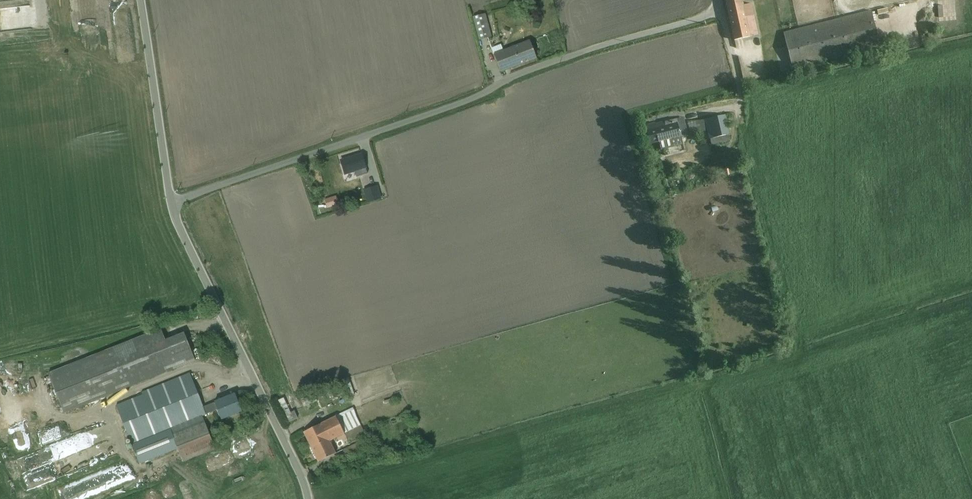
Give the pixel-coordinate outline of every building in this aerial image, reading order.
[(728,20),(743,16),(753,14),(750,3),(741,5),(740,0),(723,0),(728,20)] [(910,14),(919,11),(916,3),(907,6),(910,14)] [(0,13),(0,28),(0,32),(43,27),(41,9),(0,13)] [(884,14),(785,37),(793,68),(891,45),(884,14)] [(732,40),(748,37),(743,16),(728,20),(732,40)] [(471,22),(479,46),(491,43),(484,18),(471,22)] [(497,73),(533,60),(526,40),(490,54),(497,73)] [(730,131),(724,111),(704,117),(710,137),(730,131)] [(647,144),(685,133),(680,115),(642,126),(647,144)] [(348,177),(368,171),(363,153),(342,160),(348,177)] [(383,198),(378,183),(365,187),(370,202),(383,198)] [(215,215),(221,233),(232,229),(225,211),(215,215)] [(192,328),(58,374),(69,406),(203,360),(192,328)] [(134,445),(215,412),(219,423),(246,412),(236,389),(204,402),(191,371),(142,391),(144,397),(118,407),(134,445)] [(347,434),(338,416),(304,432),(319,463),(339,454),(333,441),(347,434)] [(368,429),(360,417),(351,423),(359,435),(368,429)] [(209,421),(178,432),(188,460),(218,448),(209,421)] [(98,434),(27,453),(28,458),(23,460),(26,474),(32,472),(35,486),(92,470),(89,459),(85,460),(82,451),(101,446),(98,434)]
